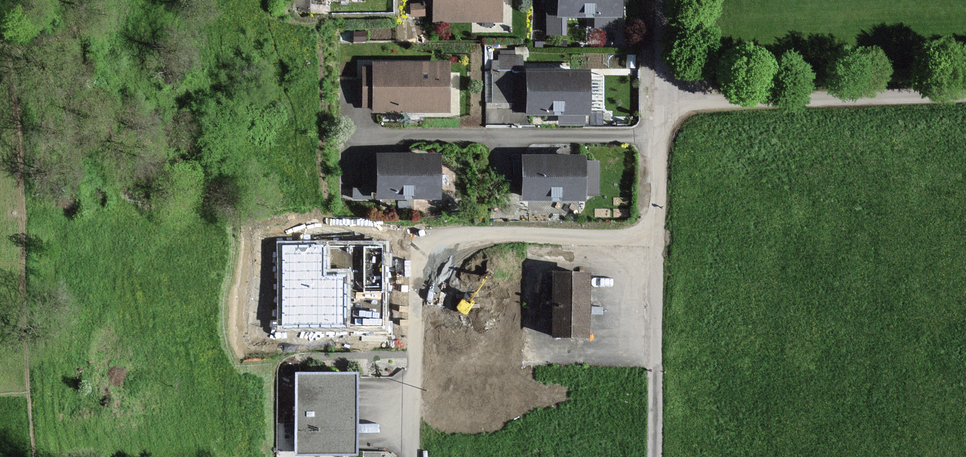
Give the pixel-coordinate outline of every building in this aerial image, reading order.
[(436,19),(502,19),(502,0),(436,0),(436,19)] [(624,0),(561,0),(561,15),(597,15),(597,29),(618,29),(618,15),(624,15),(624,0)] [(375,67),(364,67),(364,106),(375,106),(375,110),(451,110),(451,62),(375,62),(375,67)] [(590,70),(515,70),(515,112),(590,112),(590,70)] [(443,153),(381,153),(381,157),(365,157),(365,189),(356,189),(356,196),(382,196),(443,196),(443,153)] [(586,156),(526,155),(526,198),(586,199),(586,193),(599,193),(599,161),(586,161),(586,156)] [(384,326),(384,244),(282,244),(282,326),(384,326)] [(591,273),(556,272),(555,334),(589,335),(591,273)] [(359,374),(298,374),(298,451),(359,451),(359,374)]
